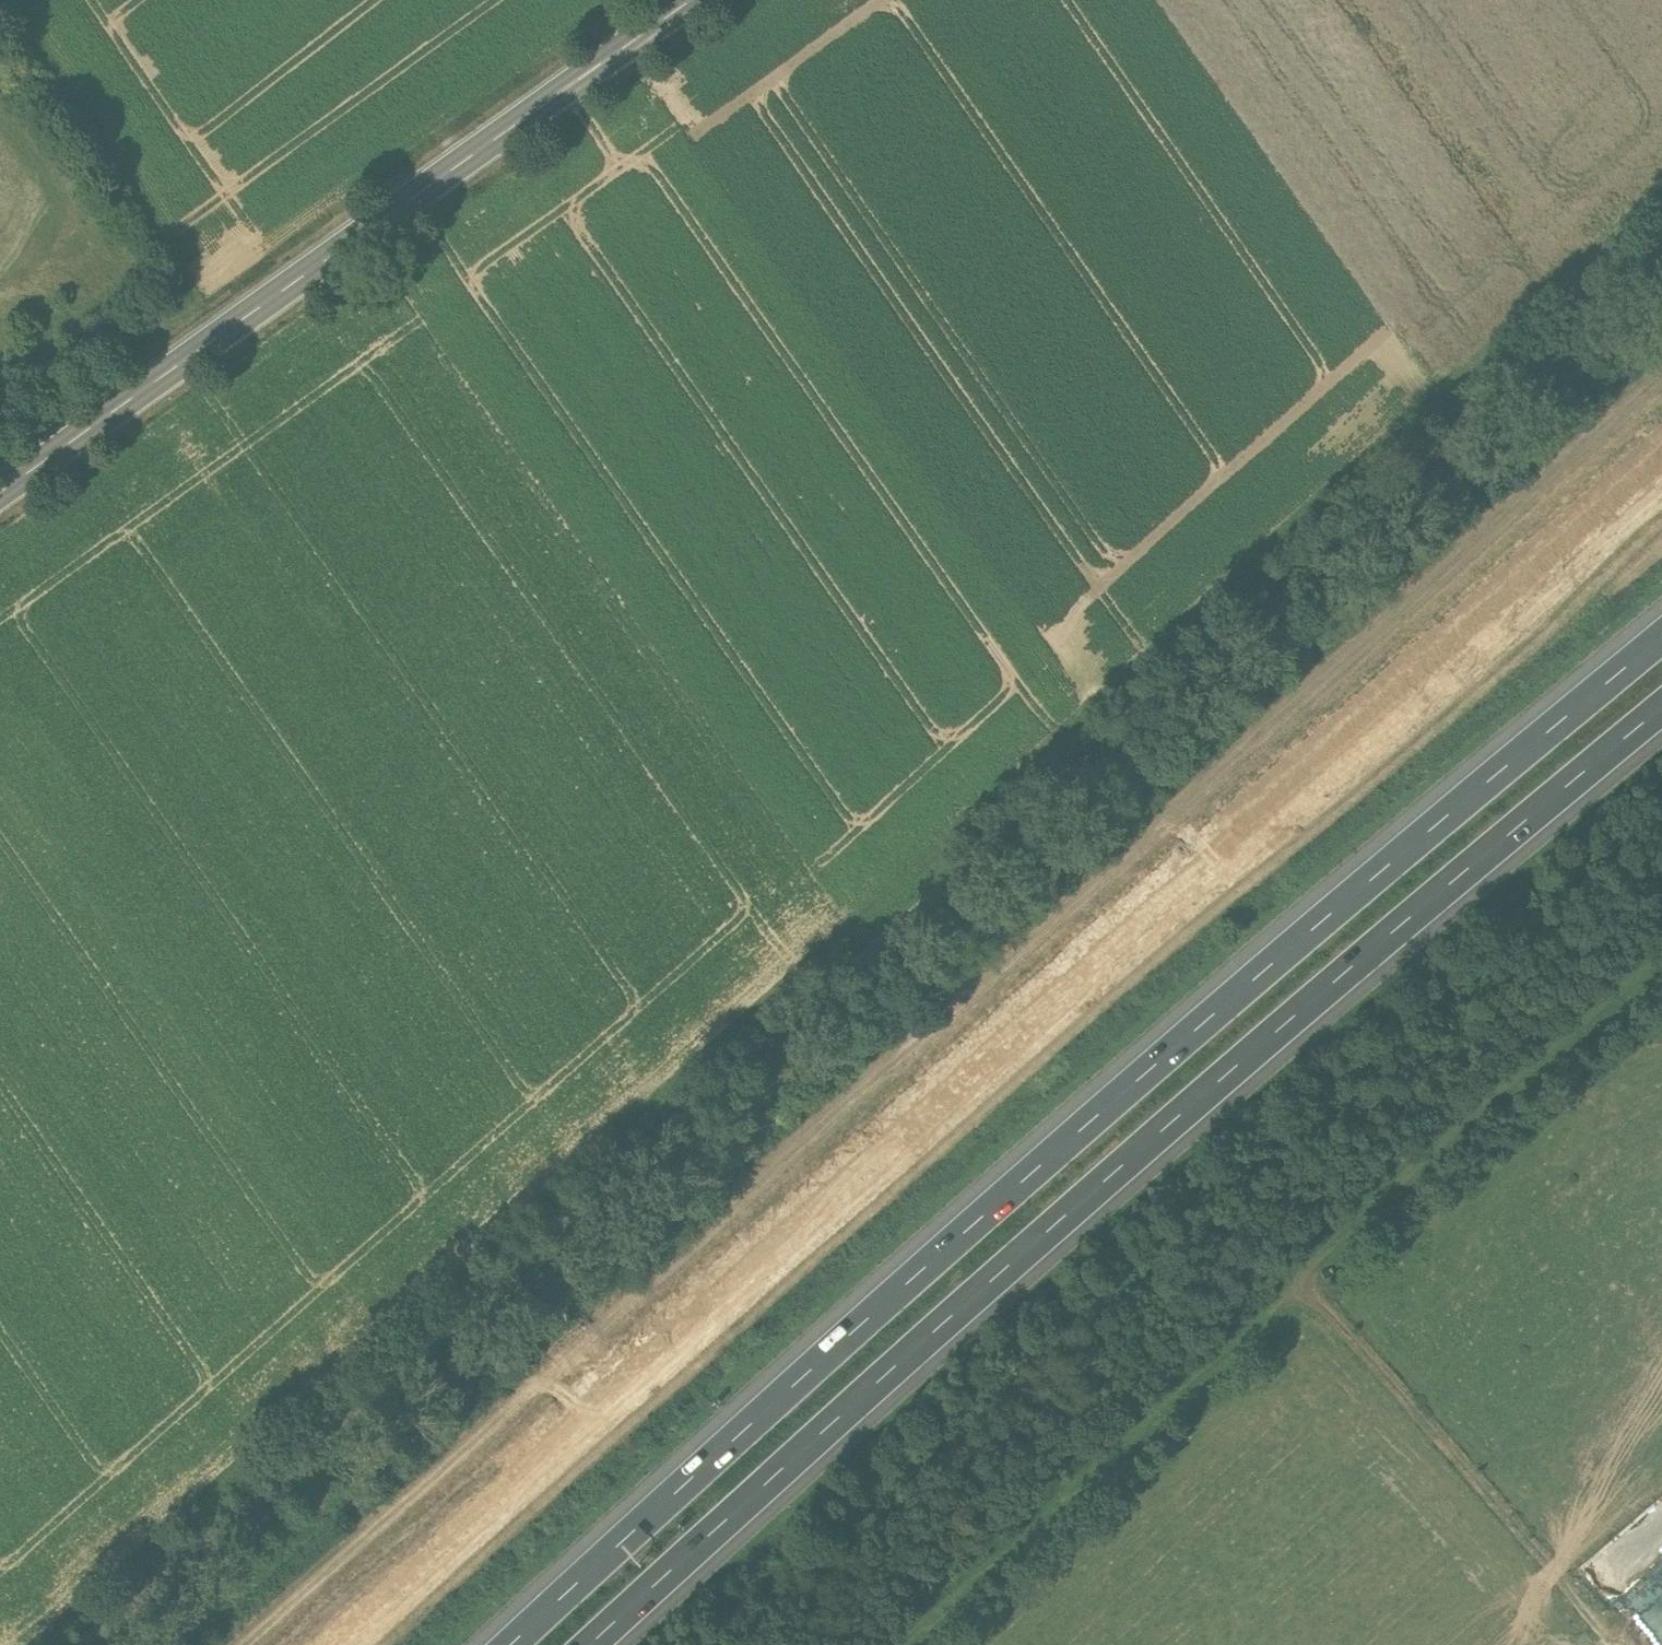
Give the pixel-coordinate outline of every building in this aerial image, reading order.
[(1632,1588),(1649,1609),(1661,1598),(1661,1563),(1632,1588)]
